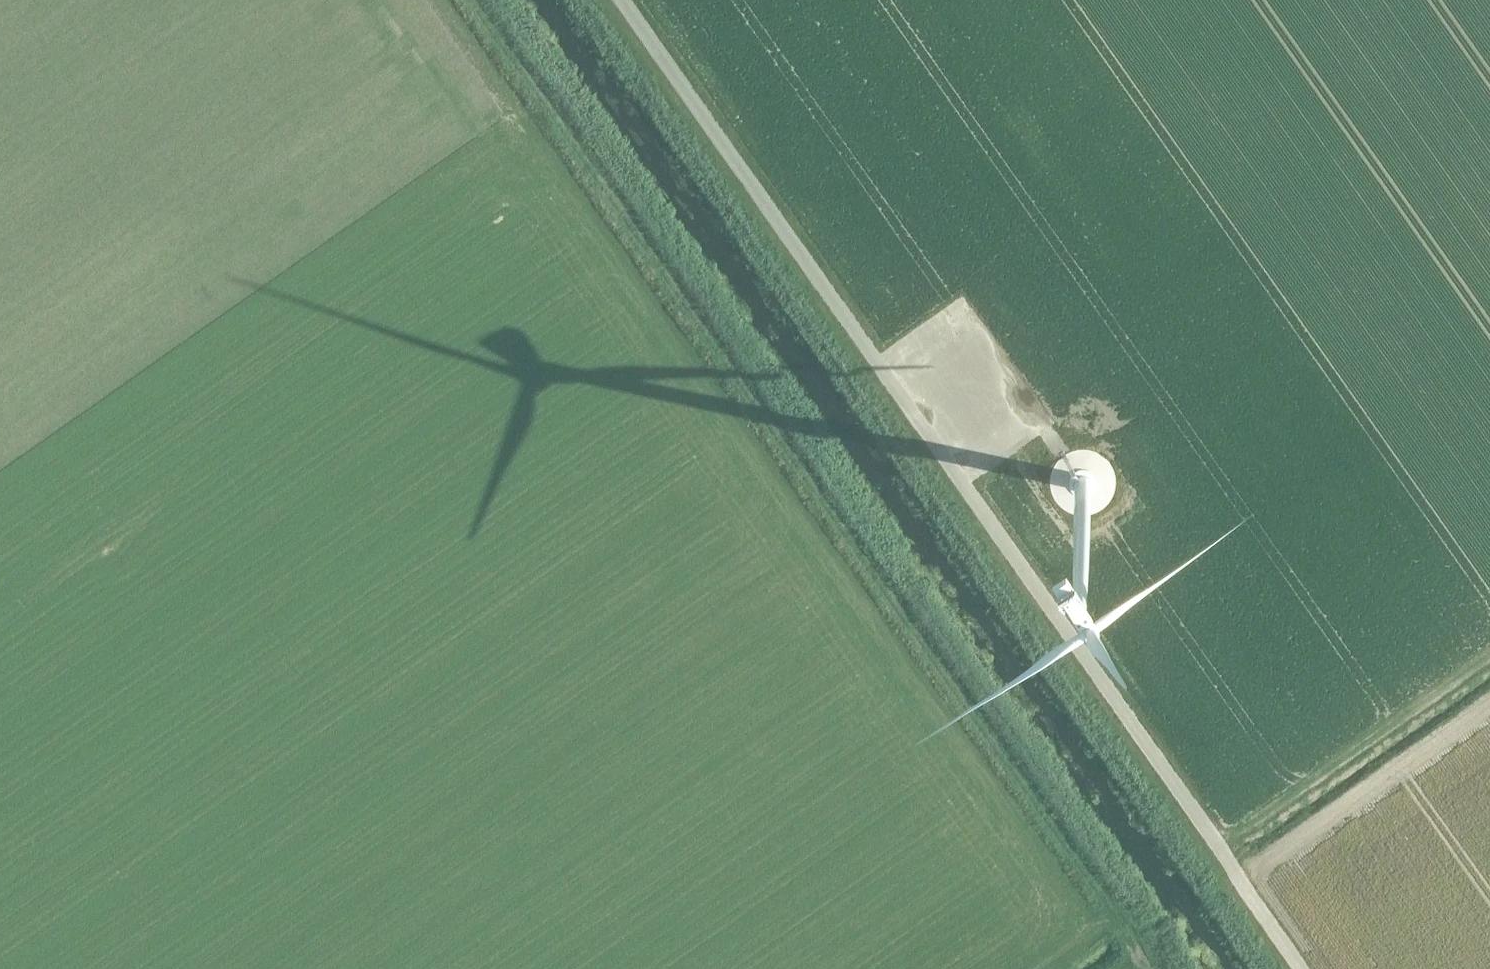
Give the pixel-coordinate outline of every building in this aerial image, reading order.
[(1074,481),(1074,483),(1074,485),(1075,486),(1075,488),(1076,489),(1078,490),(1079,491),(1081,492),(1082,492),(1084,492),(1085,492),(1087,491),(1088,490),(1090,489),(1091,488),(1091,486),(1092,484),(1092,483),(1092,481),(1091,479),(1091,478),(1090,477),(1088,476),(1087,475),(1085,474),(1084,474),(1082,474),(1080,474),(1079,475),(1077,476),(1076,477),(1075,478),(1074,480),(1074,481)]
